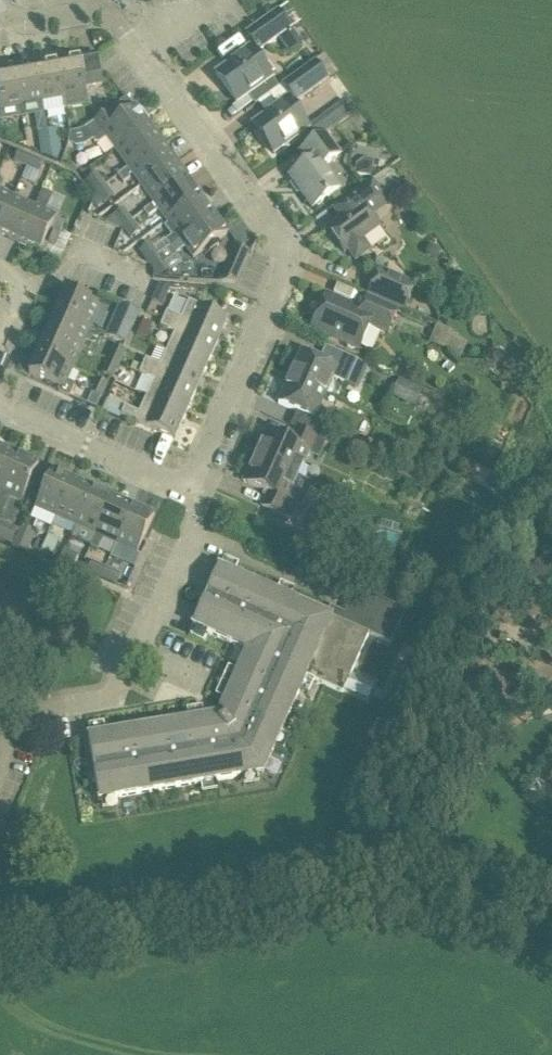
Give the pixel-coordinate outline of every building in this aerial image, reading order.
[(287,5),(277,12),(290,30),(300,23),(287,5)] [(277,12),(245,35),(258,52),(290,30),(277,12)] [(230,65),(216,75),(236,103),(271,78),(250,48),(241,54),(239,51),(246,46),(241,38),(216,56),(222,64),(227,60),(230,65)] [(79,55),(56,59),(63,99),(65,109),(87,105),(85,88),(102,85),(96,55),(79,57),(79,55)] [(56,59),(34,63),(41,103),(63,99),(56,59)] [(34,63),(12,67),(19,107),(41,103),(34,63)] [(314,63),(282,86),(295,104),(327,81),(314,63)] [(19,107),(12,67),(0,69),(0,110),(19,107)] [(337,87),(309,107),(318,120),(346,100),(337,87)] [(126,99),(84,129),(94,143),(97,144),(105,156),(102,158),(103,159),(149,125),(136,107),(133,109),(126,99)] [(275,110),(252,126),(273,154),(308,129),(286,99),(273,108),(275,110)] [(149,125),(103,159),(116,177),(127,169),(162,143),(149,125)] [(323,134),(316,140),(299,152),(307,164),(289,177),(312,209),(327,198),(338,190),(322,167),(339,155),(323,134)] [(56,137),(47,139),(50,155),(59,153),(56,137)] [(47,139),(39,140),(42,156),(50,155),(47,139)] [(162,143),(127,169),(140,186),(175,161),(162,143)] [(18,153),(13,162),(26,168),(30,158),(18,153)] [(30,158),(26,168),(38,173),(43,164),(30,158)] [(140,186),(132,192),(141,204),(149,198),(153,204),(188,179),(175,161),(140,186)] [(95,174),(86,181),(95,192),(104,186),(95,174)] [(188,179),(153,204),(142,212),(147,219),(158,210),(166,222),(201,197),(188,179)] [(345,214),(326,228),(343,253),(347,250),(354,261),(369,250),(362,240),(378,228),(367,212),(385,198),(372,179),(338,204),(345,214)] [(104,186),(95,192),(104,204),(113,197),(104,186)] [(12,198),(0,192),(0,226),(12,198)] [(34,207),(18,243),(60,262),(70,238),(61,234),(65,225),(59,223),(61,220),(57,218),(65,200),(53,195),(52,198),(40,193),(34,207)] [(201,197),(166,222),(179,240),(214,215),(201,197)] [(0,226),(0,235),(18,243),(34,207),(12,198),(0,226)] [(122,209),(113,216),(122,228),(131,221),(122,209)] [(214,215),(179,240),(157,256),(156,257),(147,264),(149,266),(151,267),(153,271),(185,248),(192,259),(205,250),(207,253),(218,246),(215,242),(227,233),(214,215)] [(131,221),(122,228),(130,239),(139,233),(131,221)] [(138,252),(147,264),(156,257),(157,256),(148,244),(138,252)] [(235,247),(219,283),(234,284),(248,252),(235,247)] [(379,269),(368,294),(404,310),(415,285),(379,269)] [(162,305),(169,290),(158,285),(151,300),(162,305)] [(64,292),(55,313),(90,329),(91,328),(96,330),(103,314),(98,312),(99,308),(64,292)] [(326,295),(312,328),(359,349),(370,324),(387,332),(396,311),(367,298),(361,311),(326,295)] [(157,311),(155,315),(217,343),(227,319),(188,301),(180,318),(166,312),(165,314),(157,311)] [(55,313),(46,334),(81,349),(88,352),(91,347),(89,346),(95,333),(89,331),(90,329),(55,313)] [(151,315),(149,321),(160,326),(159,327),(174,334),(166,350),(206,367),(217,343),(155,315),(154,317),(151,315)] [(145,340),(151,325),(142,321),(135,336),(145,340)] [(121,325),(115,340),(124,344),(130,330),(121,325)] [(46,334),(37,354),(72,369),(81,349),(46,334)] [(115,347),(109,362),(118,366),(124,351),(115,347)] [(291,366),(286,377),(328,396),(341,402),(348,386),(358,391),(369,367),(326,348),(320,361),(300,353),(294,367),(291,366)] [(145,360),(141,367),(195,391),(206,367),(166,350),(159,366),(145,360)] [(37,354),(28,374),(59,388),(58,392),(69,397),(74,386),(66,383),(72,369),(37,354)] [(109,362),(103,375),(112,379),(118,366),(109,362)] [(132,363),(129,370),(152,381),(145,398),(185,415),(195,391),(141,367),(132,363)] [(317,421),(328,396),(286,377),(281,388),(284,390),(277,404),(297,413),(291,428),(295,430),(325,443),(328,437),(324,435),(328,426),(317,421)] [(97,380),(91,395),(100,398),(106,384),(97,380)] [(392,396),(406,402),(413,386),(399,380),(392,396)] [(91,395),(86,405),(95,409),(100,398),(91,395)] [(107,400),(101,412),(118,419),(120,415),(135,421),(134,422),(174,440),(185,415),(145,398),(138,414),(107,400)] [(325,443),(295,430),(291,441),(288,439),(286,443),(265,433),(259,446),(260,446),(255,458),(301,479),(307,467),(306,466),(310,455),(320,459),(327,444),(325,443)] [(17,454),(0,446),(0,493),(17,454)] [(5,511),(10,498),(20,503),(38,463),(17,454),(0,493),(0,509),(5,511)] [(248,470),(243,483),(270,495),(264,509),(291,521),(298,506),(290,502),(294,492),(295,493),(301,479),(255,458),(249,471),(248,470)] [(51,469),(34,509),(55,518),(72,478),(51,469)] [(55,518),(52,525),(72,534),(75,527),(92,487),(72,478),(55,518)] [(92,487),(75,527),(95,536),(113,496),(92,487)] [(95,536),(90,547),(98,550),(102,539),(115,545),(133,505),(113,496),(95,536)] [(133,505),(115,545),(136,554),(154,515),(133,505)] [(403,527),(382,520),(380,527),(401,534),(403,527)] [(19,529),(11,548),(28,555),(36,536),(19,529)] [(58,540),(47,535),(40,552),(46,555),(47,555),(51,557),(58,540)] [(64,551),(60,561),(73,567),(78,557),(64,551)] [(91,563),(86,573),(100,579),(104,569),(91,563)] [(217,716),(87,737),(98,801),(262,774),(305,677),(342,694),(368,635),(388,645),(403,611),(353,589),(342,615),(327,608),(324,615),(217,567),(191,627),(246,651),(217,716)] [(104,569),(100,579),(114,585),(118,575),(104,569)]
